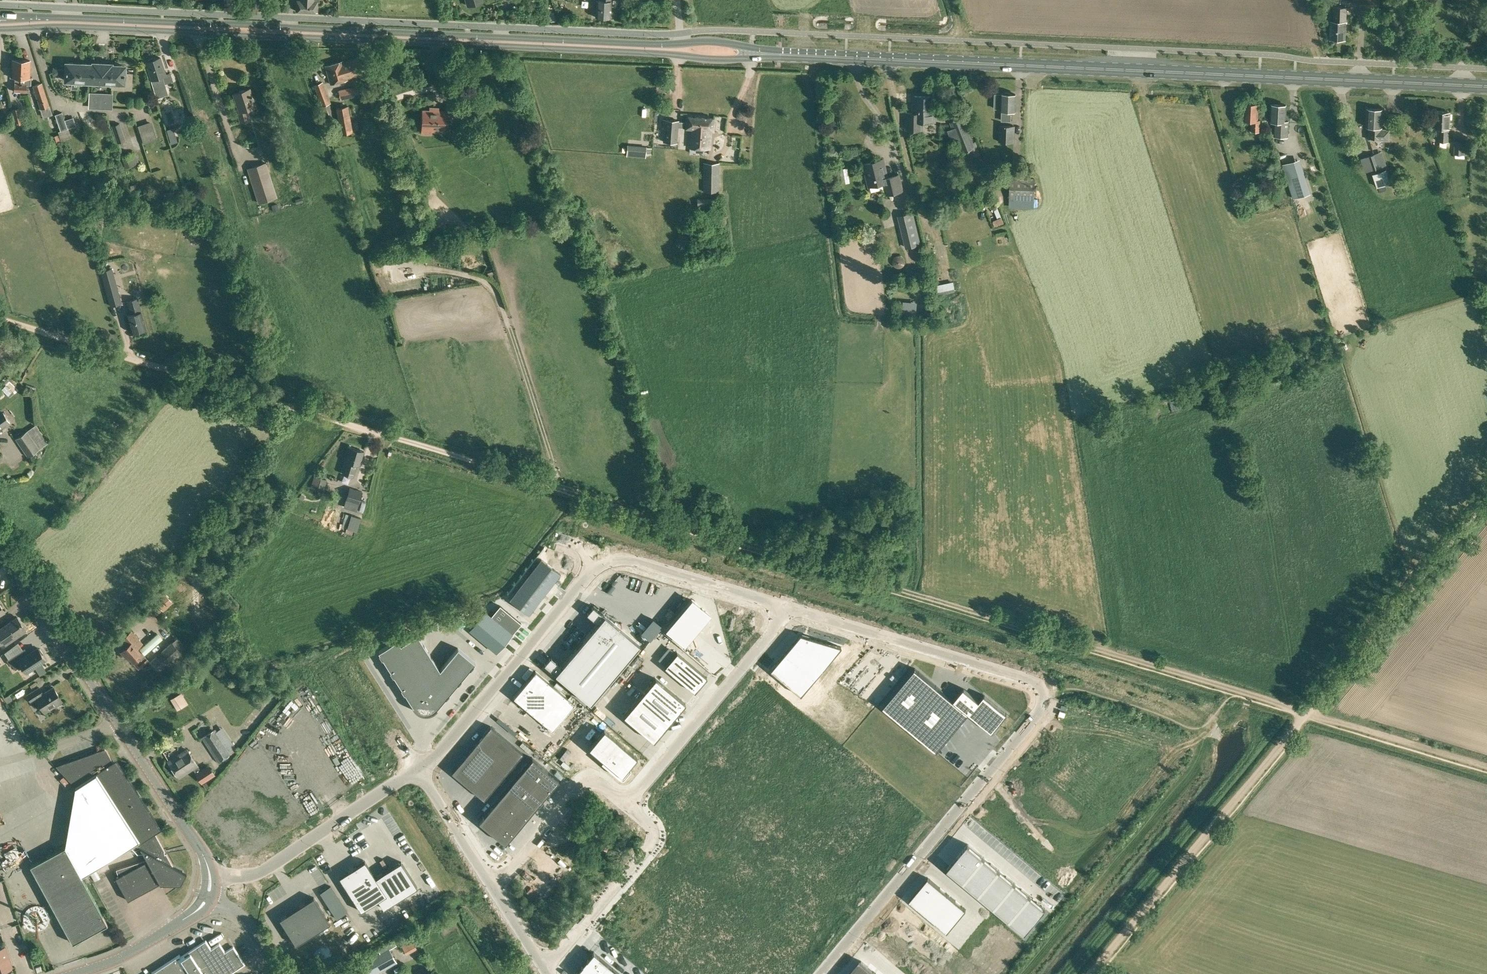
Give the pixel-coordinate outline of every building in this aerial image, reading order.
[(319,0),(296,0),(296,10),(317,11),(318,1),(319,1),(319,0)] [(611,0),(596,0),(595,17),(610,18),(611,0)] [(1380,0),(1360,0),(1359,7),(1379,9),(1380,0)] [(1346,22),(1347,7),(1334,6),(1333,21),(1330,21),(1329,38),(1345,39),(1346,22)] [(161,58),(154,60),(154,59),(152,57),(148,58),(148,61),(148,62),(147,62),(152,80),(157,96),(166,93),(164,84),(173,81),(171,72),(166,73),(161,58)] [(362,75),(357,58),(343,62),(342,61),(325,66),(330,84),(362,75)] [(30,78),(30,60),(13,60),(12,68),(11,67),(11,77),(15,77),(14,91),(27,92),(27,78),(30,78)] [(81,83),(81,81),(82,64),(67,63),(66,80),(73,80),(73,87),(79,88),(79,83),(81,83)] [(94,81),(96,63),(94,63),(94,65),(82,64),(81,81),(94,81)] [(111,86),(111,82),(112,65),(111,65),(112,64),(96,63),(94,81),(110,82),(110,85),(111,86)] [(125,66),(112,65),(111,82),(111,86),(111,88),(132,89),(133,71),(125,71),(125,66)] [(326,118),(333,116),(329,103),(331,103),(323,81),(313,84),(321,106),(326,118)] [(40,109),(50,105),(42,82),(33,85),(40,109)] [(341,99),(357,95),(355,86),(339,90),(341,99)] [(240,123),(251,120),(248,109),(256,106),(250,88),(233,93),(236,101),(233,102),(240,123)] [(374,90),(378,106),(383,105),(379,89),(374,90)] [(112,109),(113,93),(89,92),(88,108),(112,109)] [(995,94),(995,108),(1002,108),(1002,110),(1003,110),(1003,120),(1011,121),(1011,110),(1016,110),(1016,94),(1010,94),(1008,92),(1006,92),(1004,94),(1003,94),(1003,95),(995,94)] [(934,122),(935,96),(915,95),(914,113),(907,112),(907,130),(922,130),(922,122),(934,122)] [(387,97),(386,97),(388,109),(389,109),(395,108),(394,96),(392,97),(387,97)] [(1260,131),(1261,120),(1258,119),(1258,103),(1245,103),(1244,120),(1252,120),(1251,131),(1260,131)] [(1274,136),(1288,136),(1288,121),(1285,121),(1286,104),(1271,104),(1271,120),(1274,121),(1274,136)] [(340,133),(353,131),(348,105),(335,107),(340,133)] [(456,118),(456,106),(449,105),(448,111),(438,111),(438,108),(430,108),(430,110),(423,110),(422,133),(431,133),(431,131),(445,131),(445,117),(456,118)] [(15,124),(24,122),(20,107),(11,109),(15,124)] [(1389,140),(1390,129),(1382,128),(1383,109),(1367,108),(1366,126),(1369,126),(1368,139),(1389,140)] [(1448,142),(1449,128),(1448,128),(1449,112),(1436,111),(1435,127),(1439,128),(1438,141),(1448,142)] [(65,120),(62,112),(55,114),(60,131),(59,131),(61,141),(72,137),(69,128),(76,125),(74,117),(65,120)] [(392,124),(391,124),(391,129),(397,128),(402,128),(401,126),(403,126),(401,117),(397,118),(391,118),(392,124)] [(685,129),(689,129),(688,148),(710,149),(711,131),(713,131),(714,119),(686,117),(685,121),(678,121),(678,120),(664,119),(663,127),(664,127),(663,141),(677,142),(678,127),(685,128),(685,129)] [(976,147),(963,117),(949,122),(952,128),(947,131),(952,143),(957,141),(962,153),(976,147)] [(152,121),(138,125),(144,143),(158,139),(152,121)] [(117,143),(126,140),(120,122),(111,125),(117,143)] [(1015,142),(1015,126),(1015,125),(999,125),(998,141),(1015,142)] [(1470,155),(1470,142),(1465,142),(1465,140),(1454,140),(1453,155),(1455,155),(1455,157),(1463,158),(1463,155),(1470,155)] [(1371,170),(1372,170),(1386,165),(1382,151),(1367,156),(1371,170)] [(125,168),(134,165),(130,153),(122,156),(125,168)] [(888,176),(883,159),(876,161),(874,159),(872,160),(871,162),(863,164),(869,187),(882,183),(885,195),(904,191),(900,174),(888,176)] [(1310,193),(1300,159),(1283,165),(1294,199),(1310,193)] [(258,203),(278,197),(266,162),(247,168),(258,203)] [(719,191),(719,163),(703,163),(703,191),(719,191)] [(1377,187),(1391,183),(1386,169),(1372,173),(1377,187)] [(1034,208),(1035,178),(1010,177),(1009,207),(1034,208)] [(702,209),(712,209),(711,200),(701,201),(702,209)] [(906,247),(920,244),(917,234),(912,212),(899,215),(904,237),(906,247)] [(1001,217),(997,218),(992,221),(994,227),(1003,223),(1001,217)] [(379,249),(389,248),(403,245),(401,238),(378,242),(379,249)] [(256,249),(258,255),(266,252),(264,246),(256,249)] [(226,275),(228,275),(236,272),(232,259),(222,259),(226,275)] [(911,279),(927,277),(925,266),(909,269),(911,279)] [(122,303),(111,268),(101,271),(111,306),(122,303)] [(402,292),(414,290),(412,279),(401,281),(402,292)] [(132,332),(146,328),(141,311),(138,298),(127,301),(131,314),(127,315),(132,332)] [(10,421),(3,412),(0,414),(0,428),(6,424),(10,421)] [(28,457),(48,443),(36,425),(15,439),(28,457)] [(360,465),(364,451),(350,446),(346,461),(345,461),(342,473),(354,477),(358,464),(360,465)] [(324,491),(327,479),(314,475),(311,487),(324,491)] [(350,494),(350,510),(362,510),(363,494),(350,494)] [(355,515),(351,534),(361,536),(364,517),(355,515)] [(510,599),(529,614),(560,574),(541,559),(510,599)] [(163,611),(173,602),(165,594),(155,603),(163,611)] [(692,600),(667,629),(686,645),(711,616),(692,600)] [(486,611),(470,629),(496,652),(512,633),(521,622),(500,605),(491,615),(486,611)] [(550,656),(543,664),(590,704),(640,645),(593,605),(586,613),(597,623),(562,666),(550,656)] [(6,643),(25,629),(17,617),(0,629),(0,634),(6,643)] [(149,660),(143,654),(137,648),(143,643),(132,630),(121,639),(127,645),(120,651),(126,658),(128,656),(133,662),(138,669),(149,660)] [(397,639),(378,651),(414,707),(415,708),(416,709),(417,710),(418,711),(419,711),(420,712),(422,712),(423,713),(424,713),(426,713),(427,713),(429,712),(430,712),(431,711),(433,711),(434,710),(435,709),(436,708),(475,662),(458,648),(440,669),(417,633),(400,644),(397,639)] [(800,635),(770,670),(800,695),(841,646),(800,635)] [(162,676),(185,656),(172,641),(149,662),(162,676)] [(47,660),(38,646),(28,653),(25,647),(7,659),(10,665),(12,664),(15,669),(21,666),(26,674),(47,660)] [(681,656),(669,672),(699,695),(711,679),(681,656)] [(915,668),(883,707),(937,752),(969,713),(984,726),(985,725),(992,731),(998,724),(1007,714),(984,694),(979,701),(964,688),(954,700),(915,668)] [(535,671),(513,697),(521,704),(527,708),(552,730),(574,703),(535,671)] [(655,677),(623,715),(654,741),(685,703),(655,677)] [(62,701),(53,688),(43,694),(39,688),(27,695),(31,702),(36,698),(44,712),(62,701)] [(187,693),(176,698),(181,710),(192,705),(187,693)] [(490,726),(451,772),(484,799),(522,753),(490,726)] [(603,727),(588,745),(603,757),(602,759),(621,773),(624,773),(632,765),(631,761),(638,753),(603,727)] [(215,728),(202,737),(218,762),(231,754),(237,750),(230,740),(225,744),(217,731),(216,730),(215,728)] [(156,850),(164,849),(155,833),(161,829),(121,767),(117,770),(105,748),(55,765),(75,786),(94,774),(96,772),(140,841),(131,847),(131,846),(130,847),(137,853),(145,852),(156,851),(156,850)] [(202,783),(215,774),(209,765),(201,770),(187,749),(168,761),(179,779),(193,769),(202,783)] [(530,759),(477,823),(504,846),(557,782),(530,759)] [(565,853),(574,861),(583,852),(574,843),(565,853)] [(967,843),(947,868),(1025,933),(1045,908),(967,843)] [(98,929),(107,924),(65,846),(30,865),(68,934),(76,944),(97,928),(98,929)] [(145,852),(146,859),(116,869),(118,876),(115,878),(127,900),(161,882),(168,882),(169,883),(178,884),(178,883),(180,883),(182,871),(173,865),(164,849),(156,850),(156,851),(145,852)] [(356,866),(339,877),(361,911),(378,900),(384,908),(417,887),(400,861),(375,877),(365,860),(364,861),(356,866)] [(94,872),(99,883),(105,880),(100,869),(94,872)] [(534,879),(527,883),(537,896),(556,882),(550,873),(536,883),(534,879)] [(934,879),(915,902),(953,933),(972,910),(934,879)] [(330,920),(314,895),(280,917),(296,942),(330,920)] [(877,944),(913,973),(960,973),(966,966),(902,913),(877,944)] [(446,923),(442,917),(437,920),(441,926),(446,923)] [(416,947),(410,937),(400,943),(406,953),(416,947)] [(244,964),(233,947),(224,952),(219,944),(210,949),(205,941),(180,957),(179,955),(153,972),(154,973),(228,973),(244,964)] [(380,953),(388,949),(389,948),(389,949),(396,945),(394,941),(382,947),(378,950),(380,953)] [(12,968),(5,947),(0,949),(0,972),(12,968)] [(396,962),(389,948),(344,973),(342,973),(374,973),(396,962)] [(575,973),(577,973),(620,973),(593,951),(575,973)] [(850,973),(878,973),(861,960),(850,973)]
